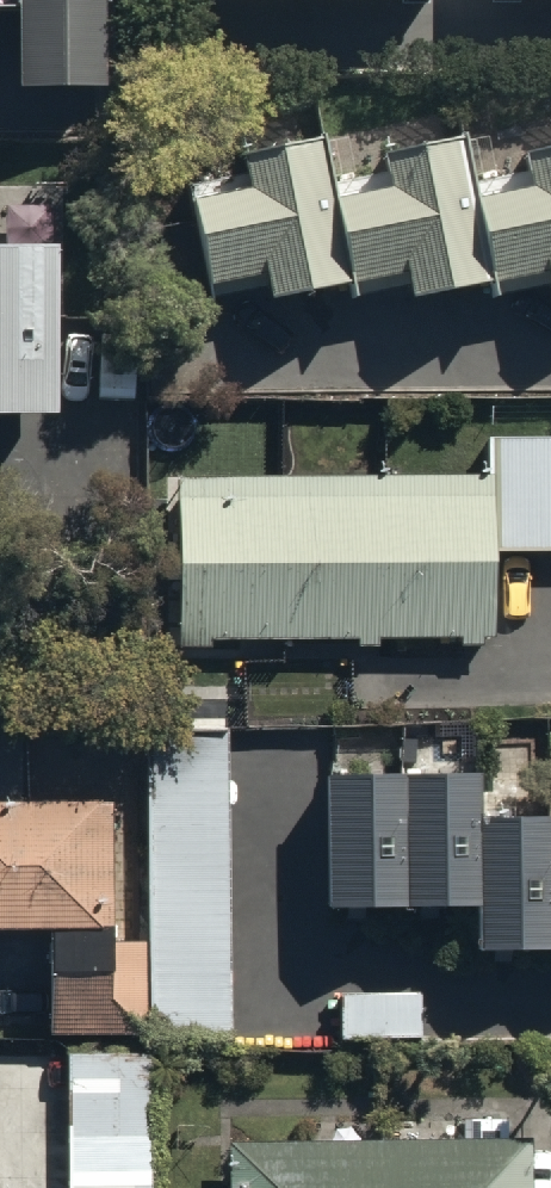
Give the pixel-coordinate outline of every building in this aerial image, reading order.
[(13,7),(13,86),(100,86),(101,39),(122,39),(122,0),(0,0),(0,7),(13,7)] [(346,280),(400,269),(406,298),(487,283),(541,273),(546,298),(550,297),(550,142),(519,148),(524,170),(471,180),(462,135),(385,149),(389,171),(330,182),(321,135),(238,150),(242,171),(185,182),(205,285),(264,274),(268,294),(346,280)] [(49,412),(47,241),(0,241),(0,412),(49,412)] [(178,475),(176,649),(214,649),(214,640),(356,640),(356,646),(380,646),(380,638),(461,638),(461,646),(484,646),(484,636),(493,636),(494,551),(550,551),(550,437),(485,436),(485,477),(178,475)] [(232,1041),(229,731),(150,732),(153,1042),(232,1041)] [(319,769),(320,908),(475,906),(476,945),(550,944),(550,814),(478,815),(477,767),(319,769)] [(45,926),(45,1033),(147,1033),(147,940),(109,940),(109,799),(0,799),(0,926),(45,926)] [(420,991),(339,993),(340,1039),(421,1038),(420,991)] [(148,1052),(69,1052),(69,1187),(148,1187),(148,1052)] [(229,1138),(229,1187),(528,1187),(528,1135),(229,1138)]
